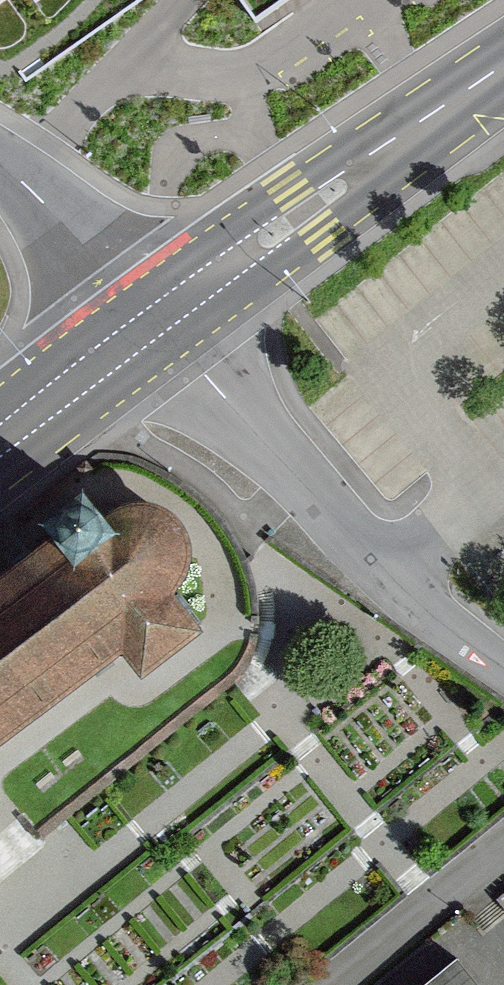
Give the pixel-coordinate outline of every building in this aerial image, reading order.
[(14,0),(0,0),(0,9),(14,0)] [(0,564),(0,733),(126,633),(151,664),(206,620),(182,590),(196,549),(186,512),(148,495),(108,497),(87,470),(25,518),(38,534),(0,564)] [(415,984),(503,984),(503,981),(471,941),(415,984)]
